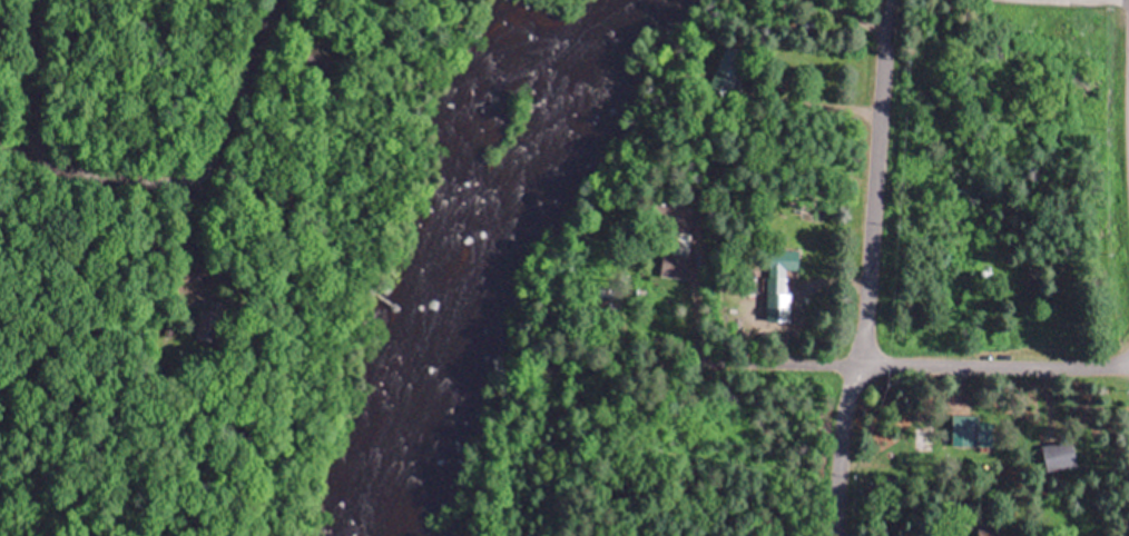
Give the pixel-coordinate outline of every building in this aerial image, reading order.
[(708,76),(726,88),(749,55),(730,43),(708,76)] [(785,270),(798,270),(798,250),(767,250),(767,296),(785,296),(785,270)] [(665,276),(686,275),(686,262),(664,263),(665,276)] [(951,415),(951,446),(991,446),(991,415),(951,415)] [(1076,465),(1070,438),(1040,445),(1046,471),(1076,465)]
